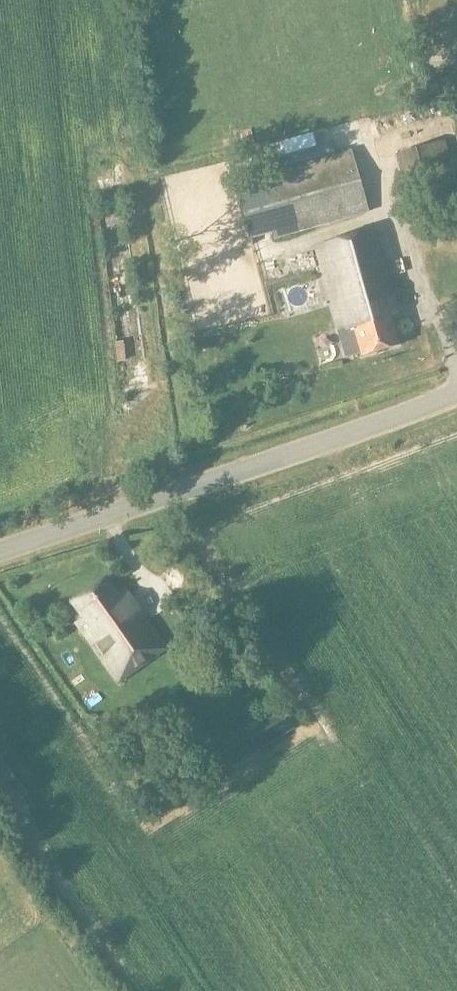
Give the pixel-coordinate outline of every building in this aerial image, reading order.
[(435,81),(439,101),(449,99),(445,79),(435,81)] [(395,155),(408,202),(456,187),(456,181),(445,140),(395,155)] [(351,151),(235,184),(252,245),(368,212),(351,151)] [(374,231),(316,247),(341,332),(342,331),(351,360),(399,345),(390,317),(398,314),(374,231)] [(118,682),(166,649),(166,648),(126,590),(118,596),(107,579),(73,603),(84,619),(78,624),(118,682)] [(62,627),(53,633),(58,639),(66,635),(62,627)]
